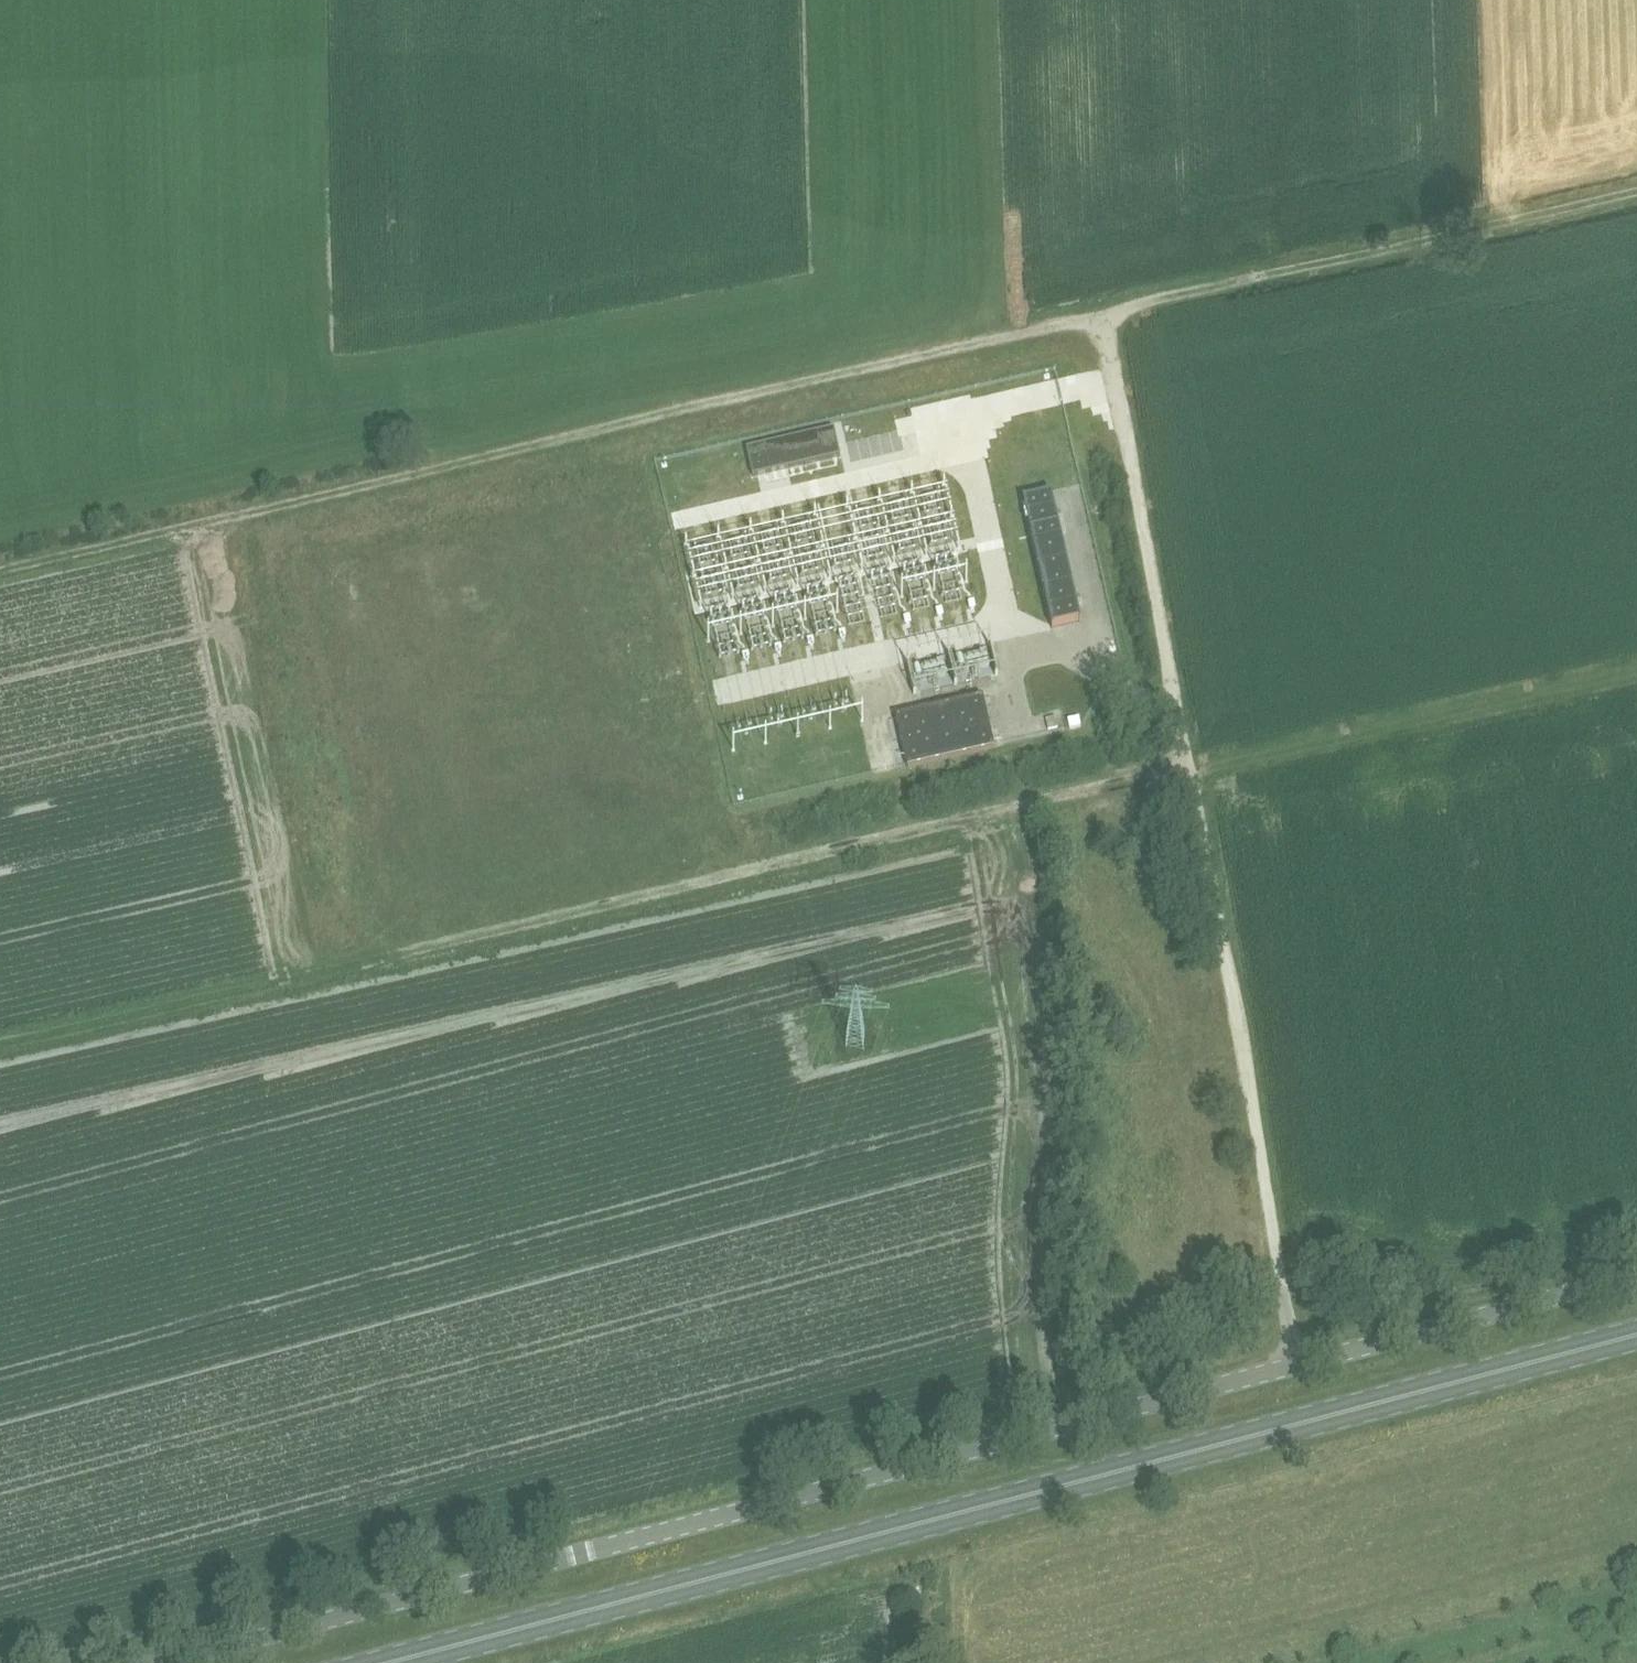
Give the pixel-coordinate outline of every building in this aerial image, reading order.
[(746,450),(752,477),(839,456),(833,429),(746,450)] [(1052,626),(1080,619),(1051,491),(1023,498),(1052,626)] [(905,698),(997,675),(986,635),(981,615),(904,635),(909,652),(894,656),(905,698)] [(1063,641),(1081,646),(1084,632),(1066,628),(1063,641)] [(865,658),(864,631),(841,632),(843,659),(865,658)] [(994,748),(983,696),(895,716),(906,768),(994,748)]
